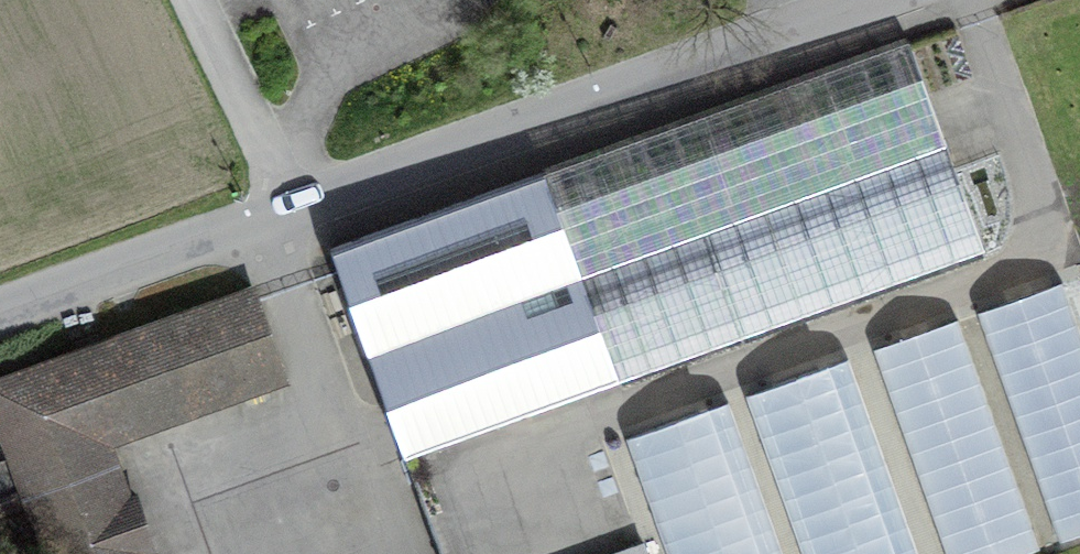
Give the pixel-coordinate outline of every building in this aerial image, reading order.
[(909,40),(331,248),(406,459),(984,252),(909,40)] [(977,313),(1059,542),(1079,535),(1079,329),(1063,282),(977,313)] [(0,381),(0,423),(47,553),(143,553),(140,546),(151,542),(137,503),(126,507),(102,440),(285,375),(254,290),(0,381)] [(874,350),(947,553),(1027,553),(1040,549),(958,320),(874,350)] [(746,394),(803,553),(916,553),(846,358),(746,394)] [(628,437),(670,553),(782,553),(728,401),(628,437)] [(619,553),(648,553),(645,545),(619,553)]
